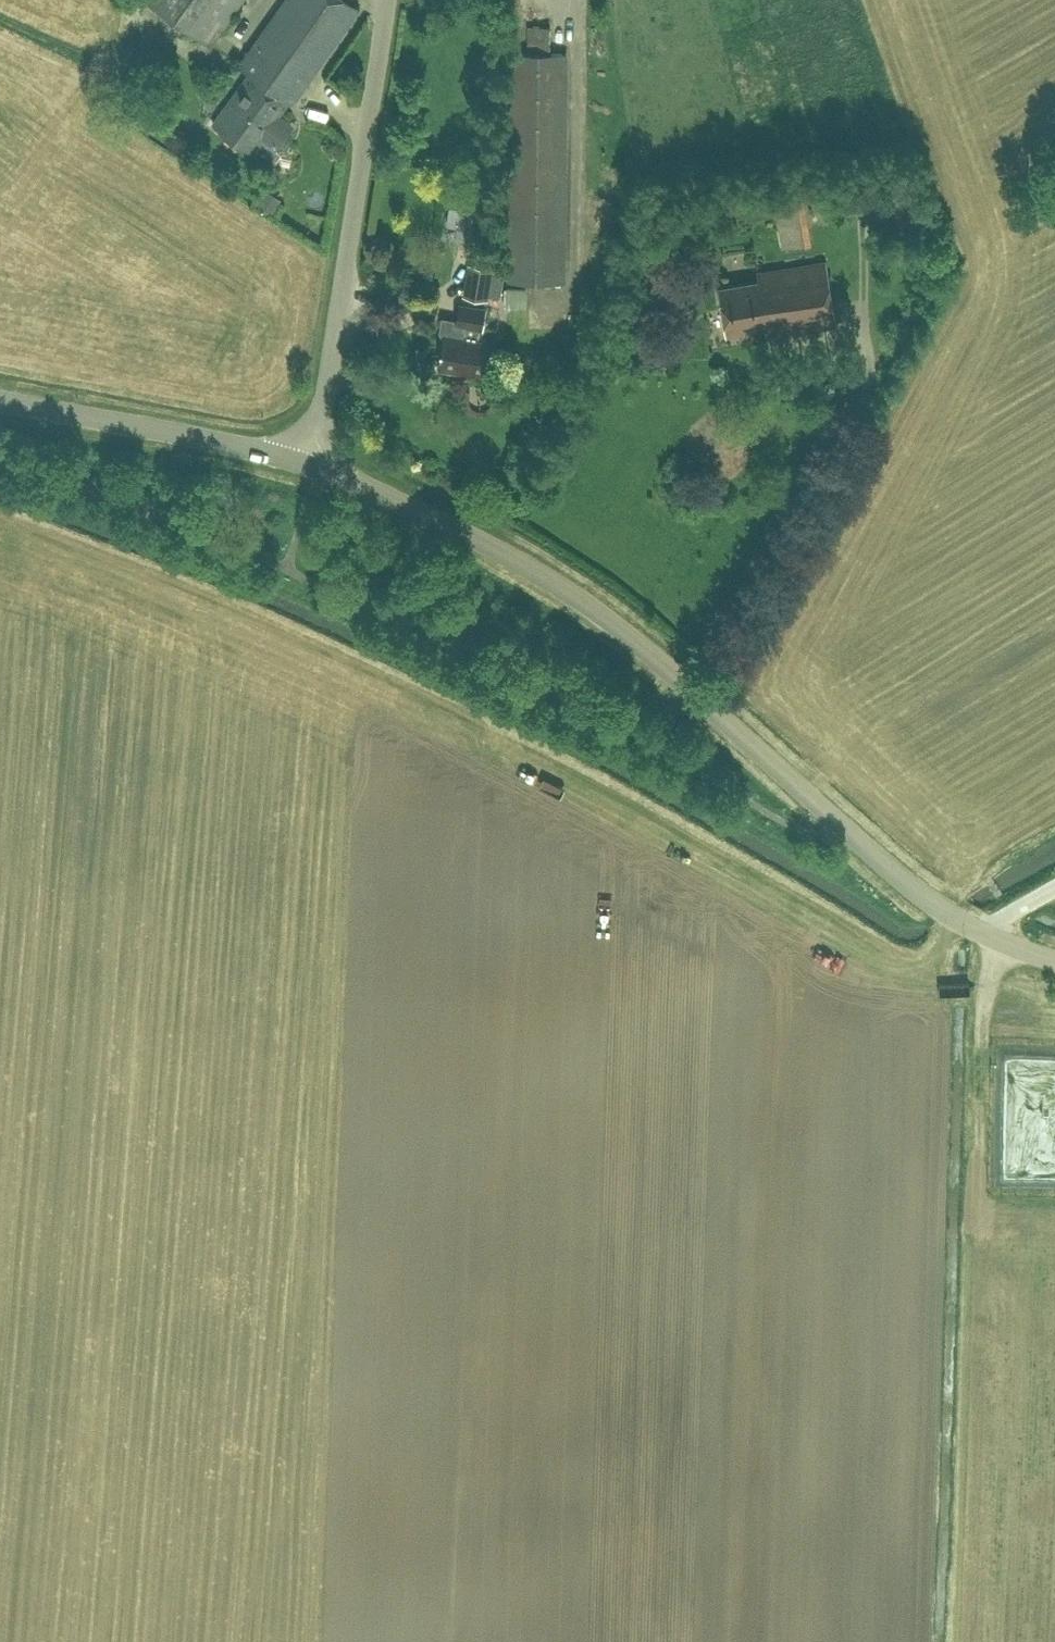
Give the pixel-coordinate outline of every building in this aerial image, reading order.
[(241,0),(147,0),(210,44),(241,0)] [(290,100),(292,102),(360,6),(351,0),(283,0),(238,63),(250,72),(290,100)] [(566,280),(569,51),(553,51),(553,27),(530,26),(529,51),(515,50),(512,279),(566,280)] [(278,116),(290,100),(250,72),(214,122),(254,150),(263,137),(277,147),(292,126),(278,116)] [(824,181),(808,183),(810,199),(826,197),(824,181)] [(767,333),(836,322),(826,260),(757,270),(758,278),(718,284),(726,331),(765,325),(767,333)] [(491,268),(470,265),(465,295),(487,299),(491,268)] [(488,374),(493,342),(477,339),(479,326),(482,327),(485,308),(460,304),(457,319),(443,316),(440,330),(444,335),(439,365),(488,374)] [(1010,1058),(1010,1083),(1020,1083),(1019,1150),(1010,1150),(1009,1177),(1048,1177),(1048,1171),(1054,1172),(1054,1059),(1010,1058)]
